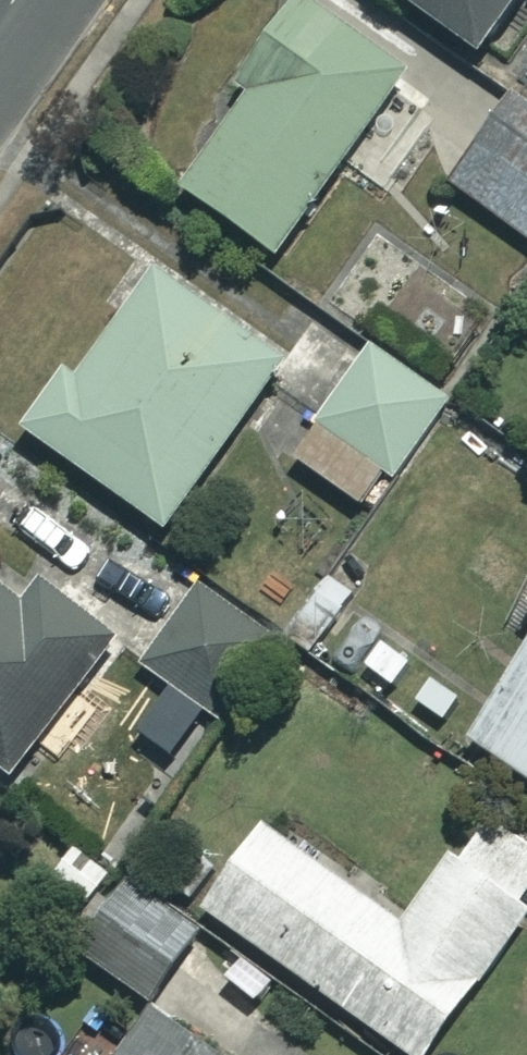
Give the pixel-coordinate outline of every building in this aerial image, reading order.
[(299,0),(297,0),(232,85),(244,94),(172,188),(264,258),(401,79),(299,0)] [(477,60),(517,0),(389,0),(477,60)] [(503,101),(445,187),(526,242),(526,117),(503,101)] [(478,332),(434,265),(382,300),(426,366),(478,332)] [(279,361),(147,269),(70,378),(58,370),(15,431),(159,532),(279,361)] [(440,402),(366,350),(289,460),(363,512),(440,402)] [(13,776),(109,640),(32,586),(16,609),(0,598),(0,767),(13,776)] [(259,632),(197,590),(141,671),(203,713),(259,632)] [(462,748),(526,789),(526,643),(462,748)] [(481,815),(395,928),(258,823),(196,905),(394,1054),(419,1054),(526,912),(526,850),(481,815)] [(190,934),(114,882),(67,950),(142,1003),(190,934)] [(146,1014),(117,1054),(203,1054),(146,1014)]
